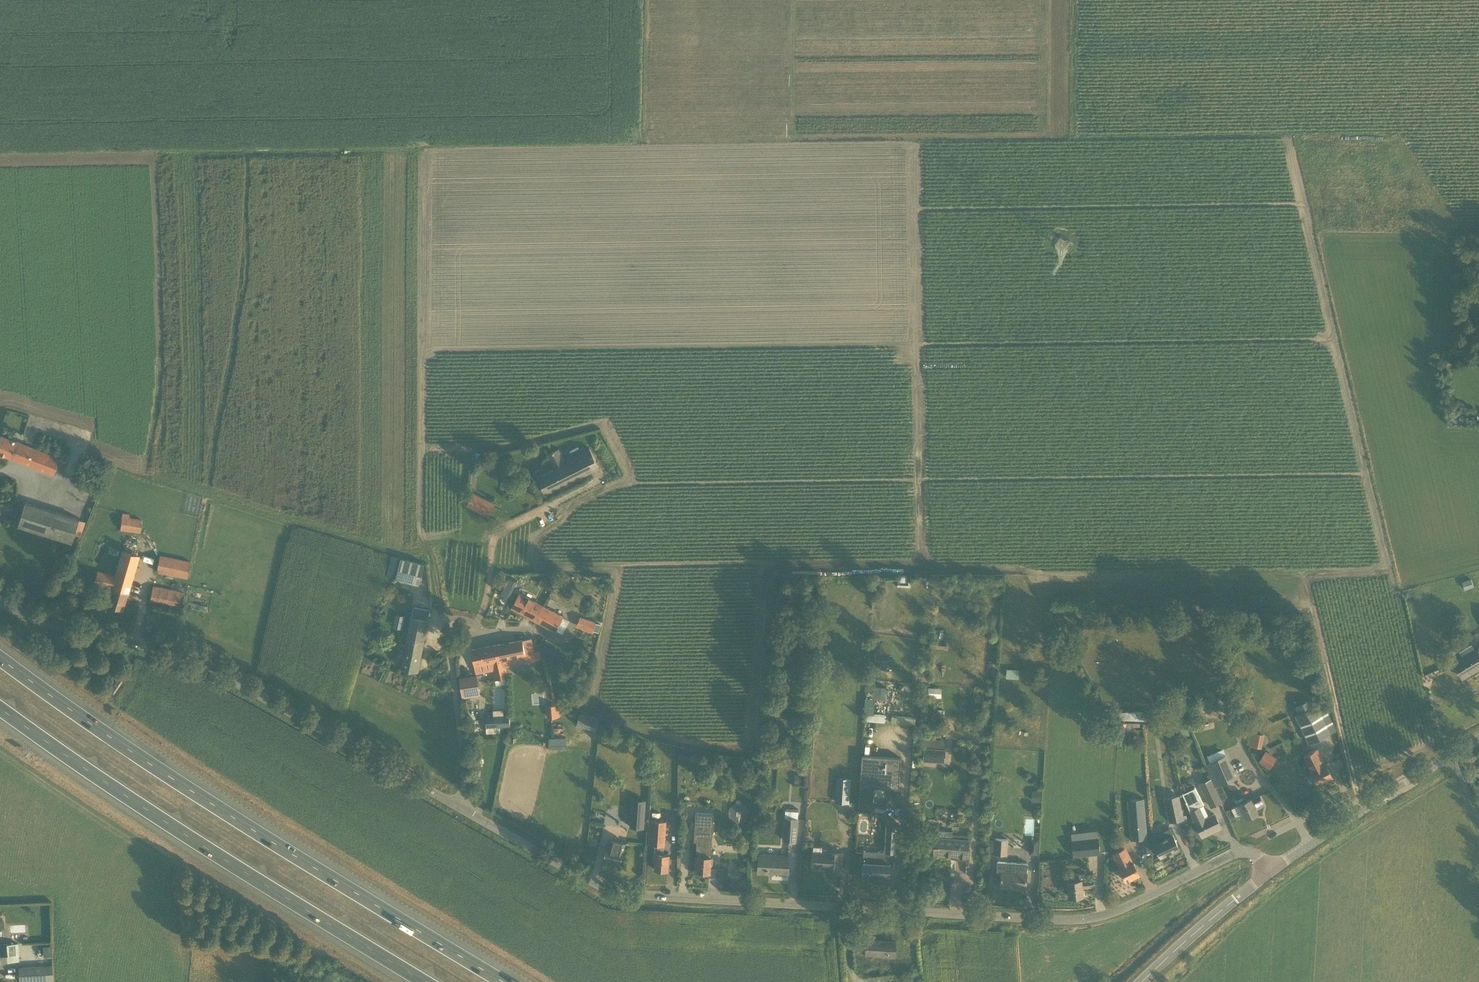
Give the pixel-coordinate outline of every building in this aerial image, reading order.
[(0,435),(0,454),(53,475),(59,459),(0,435)] [(555,469),(538,477),(546,493),(599,467),(588,446),(566,457),(569,462),(566,463),(559,449),(547,454),(555,469)] [(488,500),(482,511),(489,515),(495,504),(488,500)] [(78,520),(78,519),(25,503),(18,526),(71,543),(74,534),(80,536),(84,522),(78,520)] [(140,532),(141,519),(128,517),(129,513),(123,513),(122,517),(120,530),(140,532)] [(138,555),(122,550),(115,576),(97,571),(94,583),(111,588),(106,605),(123,610),(138,555)] [(185,583),(189,562),(162,555),(158,572),(174,576),(173,581),(185,583)] [(425,564),(401,558),(395,578),(419,584),(425,564)] [(507,575),(498,592),(509,597),(517,581),(507,575)] [(542,577),(539,585),(550,590),(553,582),(556,576),(546,576),(545,578),(542,577)] [(1471,579),(1462,582),(1465,590),(1473,586),(1471,579)] [(153,586),(152,589),(150,599),(182,606),(185,593),(153,586)] [(543,606),(520,594),(512,608),(535,620),(543,606)] [(543,606),(535,620),(555,631),(556,630),(562,633),(570,620),(543,606)] [(414,607),(413,615),(430,616),(430,608),(414,607)] [(397,614),(394,626),(403,628),(406,616),(397,614)] [(428,620),(428,619),(412,616),(406,645),(401,644),(398,656),(403,657),(401,668),(418,671),(428,620)] [(597,623),(581,617),(577,626),(593,632),(594,630),(599,632),(602,625),(597,623)] [(937,649),(947,648),(947,631),(936,631),(937,649)] [(504,659),(506,667),(520,664),(519,656),(534,652),(531,638),(523,640),(493,645),(496,655),(498,654),(499,660),(504,659)] [(496,655),(493,645),(472,649),(476,673),(493,670),(495,680),(508,677),(506,667),(504,659),(499,660),(498,654),(496,655)] [(1453,662),(1463,678),(1463,677),(1463,676),(1478,666),(1478,647),(1453,662)] [(1007,668),(1007,678),(1020,678),(1020,669),(1007,668)] [(460,679),(463,698),(480,695),(477,676),(460,679)] [(874,686),(873,698),(876,698),(880,699),(881,687),(874,686)] [(943,697),(943,687),(930,687),(930,697),(943,697)] [(1323,701),(1317,704),(1314,706),(1310,698),(1295,705),(1299,713),(1295,715),(1309,744),(1331,733),(1337,730),(1323,701)] [(1183,701),(1183,714),(1195,714),(1195,701),(1183,701)] [(549,718),(559,717),(558,704),(549,705),(549,718)] [(1109,711),(1109,719),(1120,720),(1120,711),(1109,711)] [(598,730),(601,717),(581,712),(577,725),(598,730)] [(510,715),(496,715),(486,716),(486,727),(510,726),(510,715)] [(892,715),(891,722),(915,724),(916,717),(892,715)] [(1196,731),(1210,728),(1209,722),(1194,725),(1196,731)] [(1140,723),(1120,723),(1119,731),(1126,731),(1126,726),(1140,726),(1140,723)] [(1178,737),(1190,734),(1188,725),(1176,728),(1178,737)] [(549,749),(567,748),(567,736),(563,736),(563,732),(554,732),(554,736),(549,736),(549,749)] [(1262,748),(1264,735),(1252,732),(1249,746),(1262,748)] [(923,761),(945,762),(946,749),(945,749),(945,739),(925,738),(925,748),(923,748),(923,761)] [(480,753),(479,743),(470,744),(471,754),(480,753)] [(680,755),(680,759),(690,761),(692,751),(680,749),(678,755),(680,755)] [(1311,771),(1317,783),(1332,776),(1326,763),(1323,757),(1319,759),(1315,749),(1304,755),(1305,758),(1311,770),(1311,771)] [(1270,768),(1277,758),(1266,751),(1259,761),(1270,768)] [(875,787),(899,789),(901,758),(863,755),(859,805),(874,806),(875,787)] [(1225,755),(1205,764),(1216,788),(1237,778),(1225,755)] [(794,775),(794,784),(804,785),(804,775),(794,775)] [(1223,802),(1222,799),(1216,788),(1212,778),(1209,780),(1199,784),(1210,808),(1223,802)] [(849,781),(838,780),(836,803),(848,803),(849,781)] [(1041,802),(1041,791),(1032,791),(1032,801),(1041,802)] [(1221,827),(1215,814),(1205,819),(1199,807),(1203,804),(1199,795),(1186,802),(1190,811),(1196,823),(1202,836),(1221,827)] [(1239,804),(1239,805),(1231,809),(1236,818),(1244,815),(1246,819),(1258,813),(1256,809),(1264,805),(1260,795),(1251,799),(1251,798),(1239,804)] [(1179,796),(1164,799),(1169,822),(1184,819),(1179,796)] [(646,800),(632,799),(630,827),(644,828),(646,800)] [(1131,840),(1147,838),(1144,799),(1130,800),(1131,808),(1128,808),(1131,840)] [(696,856),(695,872),(710,873),(711,857),(714,814),(696,813),(694,837),(697,837),(697,842),(696,856)] [(795,841),(797,820),(786,819),(784,840),(795,841)] [(663,854),(664,845),(666,821),(650,820),(648,844),(655,844),(654,853),(653,862),(655,862),(655,869),(668,870),(670,854),(663,854)] [(1165,821),(1148,827),(1151,834),(1167,829),(1165,821)] [(897,853),(899,828),(886,827),(884,852),(897,853)] [(1151,837),(1154,844),(1161,857),(1172,851),(1173,854),(1181,850),(1173,834),(1169,828),(1151,837)] [(930,836),(928,855),(929,855),(929,853),(951,854),(950,858),(967,859),(969,835),(952,834),(952,838),(930,836)] [(1072,840),(1074,856),(1100,853),(1099,852),(1098,837),(1072,840)] [(1008,855),(1009,839),(995,838),(995,839),(994,852),(994,854),(1008,855)] [(609,847),(606,846),(603,860),(620,864),(625,843),(611,840),(609,847)] [(1039,853),(1039,840),(1032,840),(1031,853),(1039,853)] [(789,841),(789,854),(796,854),(797,841),(789,841)] [(750,854),(751,843),(743,843),(742,854),(750,854)] [(813,847),(813,857),(812,867),(827,868),(826,872),(841,873),(842,855),(821,854),(822,847),(813,847)] [(1113,854),(1120,868),(1126,881),(1140,874),(1133,861),(1132,862),(1128,854),(1127,855),(1124,849),(1113,854)] [(789,856),(759,854),(758,872),(768,873),(768,872),(773,872),(773,873),(774,873),(774,872),(788,873),(789,856)] [(997,871),(1002,872),(1001,887),(1026,888),(1028,863),(997,861),(997,871)] [(890,864),(863,862),(862,879),(889,880),(890,873),(890,864)] [(1082,880),(1068,881),(1070,897),(1083,896),(1082,887),(1094,886),(1093,879),(1082,880)] [(867,940),(866,955),(895,957),(896,941),(867,940)] [(6,962),(17,961),(19,961),(18,943),(16,943),(5,944),(0,944),(0,962),(6,962)] [(44,956),(52,956),(52,946),(44,946),(44,956)] [(19,981),(23,981),(53,979),(52,966),(18,968),(19,981)]
